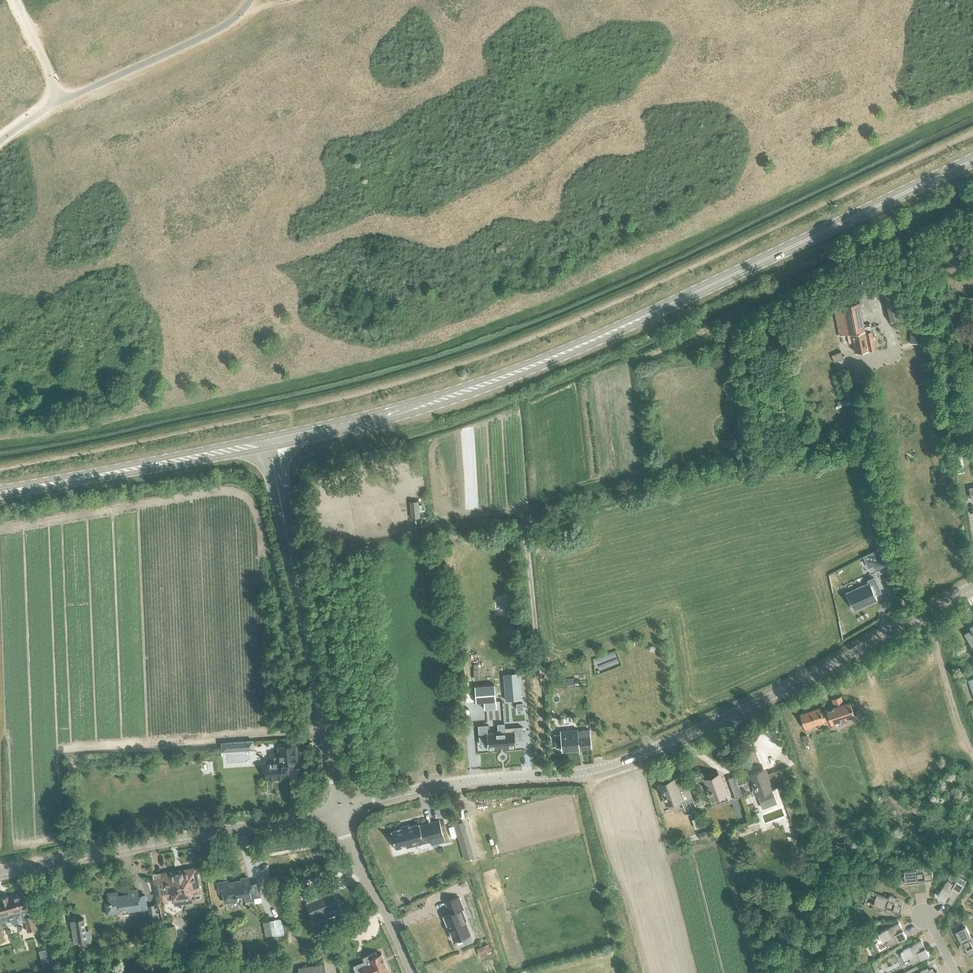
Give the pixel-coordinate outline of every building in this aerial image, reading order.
[(894,284),(883,287),(884,293),(895,290),(894,284)] [(884,293),(890,322),(906,319),(900,289),(895,290),(884,293)] [(840,335),(852,333),(856,352),(868,349),(875,347),(874,342),(876,341),(875,339),(876,338),(875,335),(872,336),(870,326),(864,327),(859,301),(846,304),(844,295),(832,297),(840,335)] [(921,343),(922,324),(911,323),(910,343),(921,343)] [(843,358),(841,351),(832,355),(834,361),(843,358)] [(734,382),(725,383),(727,397),(736,396),(734,382)] [(962,455),(954,456),(957,472),(964,471),(962,455)] [(410,501),(411,518),(420,517),(418,500),(410,501)] [(882,548),(869,554),(875,569),(889,563),(886,555),(882,548)] [(872,564),(867,555),(861,557),(866,567),(872,564)] [(845,589),(844,589),(850,603),(849,604),(850,606),(851,606),(853,610),(877,599),(874,594),(880,591),(874,577),(869,580),(868,578),(867,579),(869,582),(846,593),(845,589)] [(972,625),(972,630),(964,634),(972,647),(972,646),(972,625)] [(519,673),(504,674),(506,700),(521,699),(519,673)] [(495,684),(475,686),(476,702),(484,702),(496,701),(495,684)] [(832,699),(834,707),(820,712),(819,708),(799,715),(804,729),(812,727),(812,726),(824,722),(824,721),(829,720),(830,723),(854,715),(849,702),(843,704),(840,696),(832,699)] [(487,724),(478,725),(480,743),(488,743),(488,748),(516,746),(516,741),(524,740),(523,726),(505,727),(505,723),(497,723),(498,732),(488,732),(487,724)] [(561,734),(555,735),(556,747),(563,747),(563,751),(591,748),(589,730),(577,731),(577,729),(561,731),(561,734)] [(272,762),(265,763),(266,779),(286,777),(286,769),(289,769),(289,766),(297,765),(295,745),(279,746),(280,753),(271,754),(272,762)] [(764,770),(751,775),(757,793),(761,803),(774,798),(771,790),(779,787),(785,784),(780,769),(765,774),(764,770)] [(705,780),(712,798),(725,793),(719,775),(705,780)] [(735,775),(729,778),(736,797),(741,795),(743,795),(735,775)] [(673,780),(661,785),(667,802),(680,797),(685,810),(696,806),(689,788),(687,782),(676,787),(673,780)] [(701,816),(692,820),(696,829),(704,825),(701,816)] [(392,830),(396,848),(431,838),(432,844),(445,840),(440,819),(420,824),(420,823),(392,830)] [(463,821),(455,823),(466,859),(467,859),(473,857),(463,821)] [(708,829),(699,832),(701,838),(710,835),(708,829)] [(802,851),(802,852),(803,854),(810,851),(806,840),(799,843),(802,851)] [(905,883),(918,882),(918,879),(921,879),(922,881),(932,880),(931,873),(928,873),(927,870),(923,870),(923,867),(916,867),(916,871),(904,872),(905,883)] [(163,879),(154,880),(158,903),(166,902),(165,896),(173,895),(174,898),(190,895),(190,892),(198,890),(195,868),(175,871),(162,874),(163,879)] [(241,881),(234,882),(234,883),(227,884),(227,881),(218,882),(220,892),(223,891),(225,902),(238,900),(237,898),(245,897),(246,900),(254,899),(255,903),(261,902),(260,896),(258,883),(249,885),(248,878),(241,879),(241,881)] [(947,902),(951,904),(963,884),(957,880),(954,884),(947,880),(938,896),(944,900),(947,895),(950,897),(947,902)] [(128,889),(129,895),(119,896),(118,891),(109,892),(110,901),(106,902),(108,913),(120,911),(119,907),(126,906),(127,908),(131,907),(132,910),(146,907),(144,894),(138,895),(137,888),(128,889)] [(309,899),(306,900),(313,916),(318,913),(324,911),(327,917),(340,911),(338,905),(333,893),(326,896),(324,892),(309,899)] [(5,942),(4,940),(5,939),(1,926),(4,925),(2,917),(20,912),(23,920),(25,920),(28,929),(37,927),(33,914),(29,915),(27,907),(28,907),(24,893),(9,897),(8,895),(0,897),(1,899),(0,899),(0,943),(5,942)] [(899,902),(895,901),(896,898),(890,896),(889,898),(877,895),(874,905),(885,909),(885,911),(889,913),(890,909),(899,912),(901,907),(898,906),(899,902)] [(444,915),(450,928),(449,930),(450,933),(452,933),(454,939),(471,932),(461,908),(464,907),(459,896),(446,901),(451,912),(444,915)] [(148,905),(151,920),(157,920),(155,904),(148,905)] [(71,919),(74,942),(87,940),(84,917),(71,919)] [(281,919),(270,921),(272,935),(283,933),(281,919)] [(896,930),(901,927),(899,923),(878,934),(882,941),(886,939),(890,945),(906,937),(902,930),(898,933),(896,930)] [(175,926),(162,928),(168,957),(181,954),(175,926)] [(353,926),(347,928),(350,936),(356,933),(353,926)] [(969,956),(972,954),(972,952),(972,950),(972,938),(971,939),(965,928),(956,933),(961,944),(959,945),(961,948),(964,947),(969,956)] [(912,963),(928,955),(925,948),(920,951),(918,948),(923,945),(921,941),(901,952),(904,959),(909,956),(912,963)] [(484,944),(477,947),(480,955),(488,952),(484,944)] [(365,972),(382,972),(389,970),(382,953),(370,958),(371,962),(362,966),(365,972)] [(49,957),(42,959),(45,968),(51,966),(49,957)] [(300,972),(327,972),(325,962),(299,966),(300,972)]
